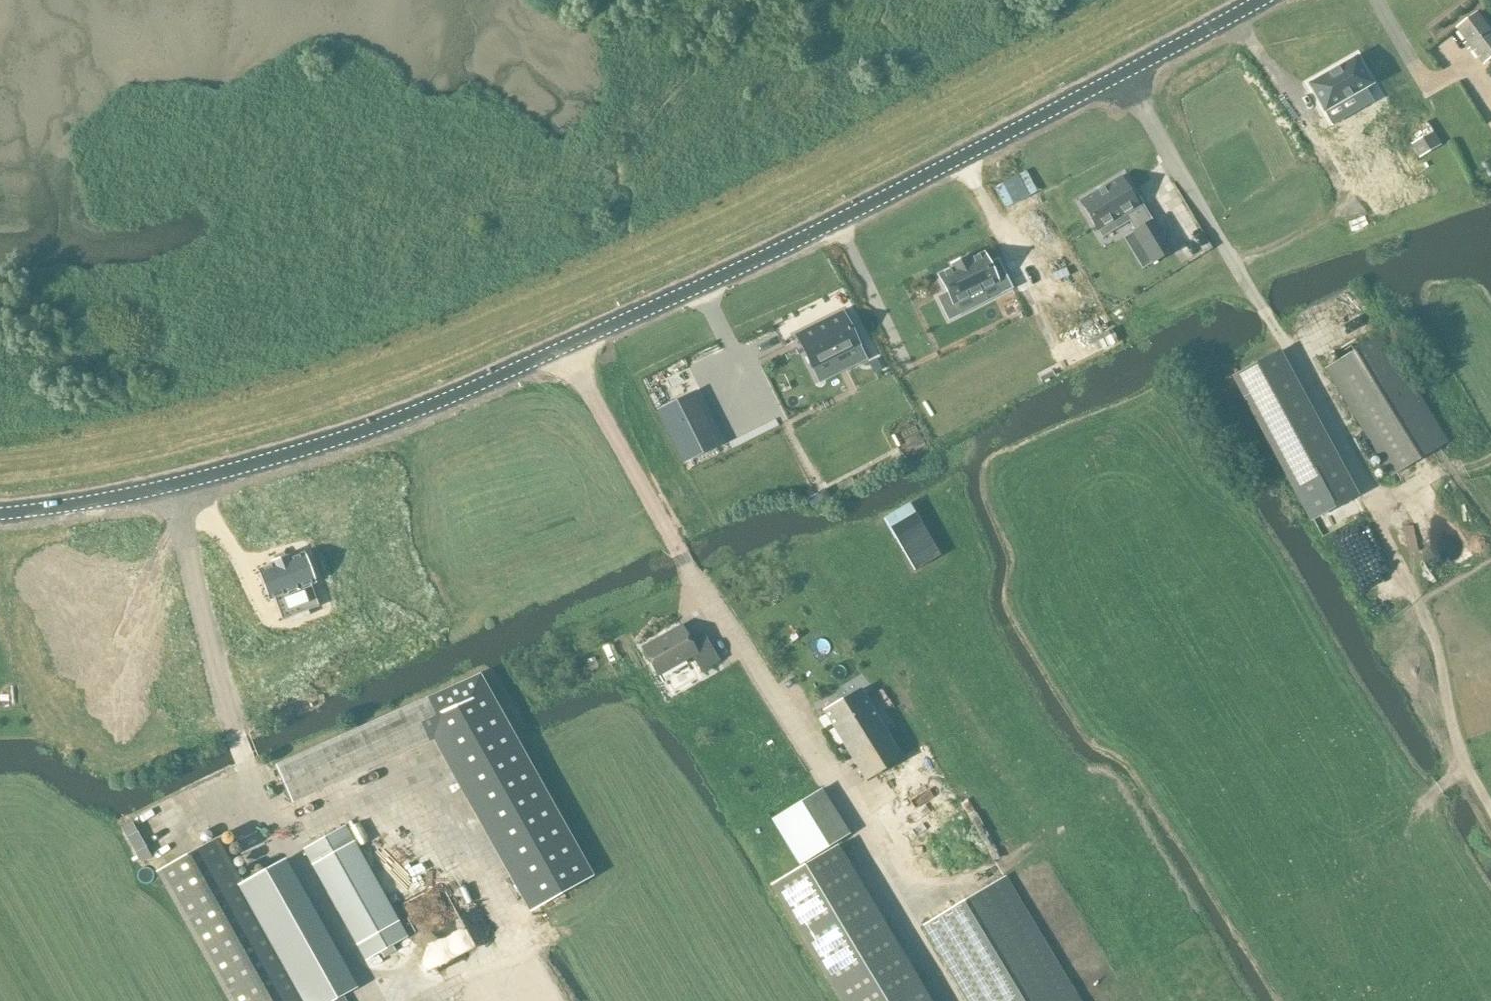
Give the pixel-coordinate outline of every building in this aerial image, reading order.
[(1485,64),(1490,60),(1490,23),(1481,11),(1458,28),(1485,64)] [(1357,57),(1308,84),(1325,112),(1374,85),(1357,57)] [(1432,131),(1411,143),(1420,157),(1441,145),(1432,131)] [(1363,183),(1379,209),(1422,185),(1406,159),(1363,183)] [(1096,192),(1079,201),(1097,230),(1112,221),(1114,224),(1127,217),(1129,221),(1135,230),(1133,232),(1152,263),(1172,250),(1154,219),(1152,220),(1135,193),(1131,195),(1120,177),(1104,187),(1103,186),(1102,187),(1103,188),(1097,191),(1096,190),(1095,191),(1096,192)] [(953,268),(939,275),(945,288),(953,305),(998,283),(1003,293),(1012,288),(998,261),(989,265),(983,253),(967,261),(965,258),(952,265),(953,268)] [(844,312),(796,335),(810,363),(857,340),(844,312)] [(1325,369),(1391,476),(1440,446),(1447,442),(1382,335),(1325,369)] [(1278,355),(1234,378),(1308,517),(1354,495),(1278,355)] [(693,392),(656,410),(684,462),(720,444),(693,392)] [(831,499),(826,489),(816,494),(817,495),(808,499),(812,507),(821,502),(821,503),(831,499)] [(884,518),(914,571),(941,556),(911,503),(884,518)] [(266,567),(259,570),(269,599),(276,596),(283,618),(318,605),(311,584),(314,583),(304,553),(287,559),(286,556),(272,562),(273,564),(266,567)] [(643,647),(659,676),(693,657),(701,672),(720,661),(706,636),(692,644),(681,625),(643,647)] [(479,677),(277,766),(293,802),(428,744),(531,914),(544,906),(593,877),(479,677)] [(823,711),(865,780),(897,761),(903,758),(866,698),(861,688),(823,711)] [(802,869),(837,847),(851,838),(821,790),(818,792),(772,821),(802,869)] [(303,848),(366,960),(408,937),(345,825),(303,848)] [(157,873),(230,1000),(309,1000),(305,994),(243,884),(218,839),(157,873)] [(771,887),(840,1000),(891,1000),(920,983),(838,847),(771,887)] [(243,884),(305,994),(309,1000),(329,1000),(338,996),(351,989),(342,973),(280,863),(252,879),(243,884)] [(969,1000),(1079,1000),(1005,878),(924,926),(969,1000)]
